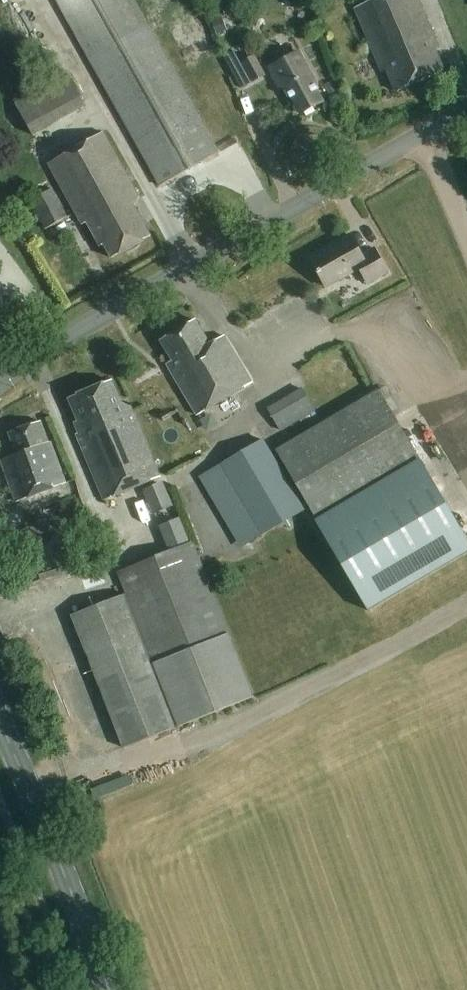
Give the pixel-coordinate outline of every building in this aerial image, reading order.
[(224,154),(136,0),(56,0),(163,189),(224,154)] [(361,18),(384,73),(388,72),(397,94),(448,72),(438,48),(442,46),(422,0),(379,0),(357,9),(361,18)] [(219,18),(212,21),(217,34),(228,30),(223,18),(222,17),(219,18)] [(285,87),(301,114),(323,102),(314,87),(317,85),(299,52),(269,69),(280,89),(285,87)] [(255,56),(242,63),(253,83),(266,75),(255,56)] [(115,256),(154,234),(135,202),(144,197),(105,129),(49,161),(85,222),(89,220),(103,243),(106,241),(115,256)] [(68,217),(53,189),(29,201),(45,230),(68,217)] [(360,255),(349,236),(310,259),(326,286),(358,267),(367,283),(387,272),(373,248),(360,255)] [(324,302),(350,290),(345,281),(320,293),(324,302)] [(210,343),(196,320),(160,341),(171,361),(166,364),(196,416),(251,384),(223,336),(210,343)] [(119,402),(110,380),(69,398),(78,420),(74,422),(79,432),(76,433),(105,500),(160,476),(131,408),(119,402)] [(302,388),(267,408),(281,432),(316,412),(310,402),(302,388)] [(378,391),(365,398),(322,423),(276,450),(317,521),(419,461),(378,391)] [(48,443),(40,422),(9,433),(17,455),(1,460),(16,503),(66,485),(50,442),(48,443)] [(221,464),(220,465),(262,536),(262,535),(283,524),(290,519),(301,513),(305,511),(263,440),(221,464)] [(327,542),(368,611),(466,552),(466,540),(432,480),(327,542)] [(150,525),(170,522),(166,497),(146,500),(150,525)] [(125,594),(117,598),(71,616),(124,749),(255,697),(230,633),(229,634),(194,544),(118,574),(125,594)]
